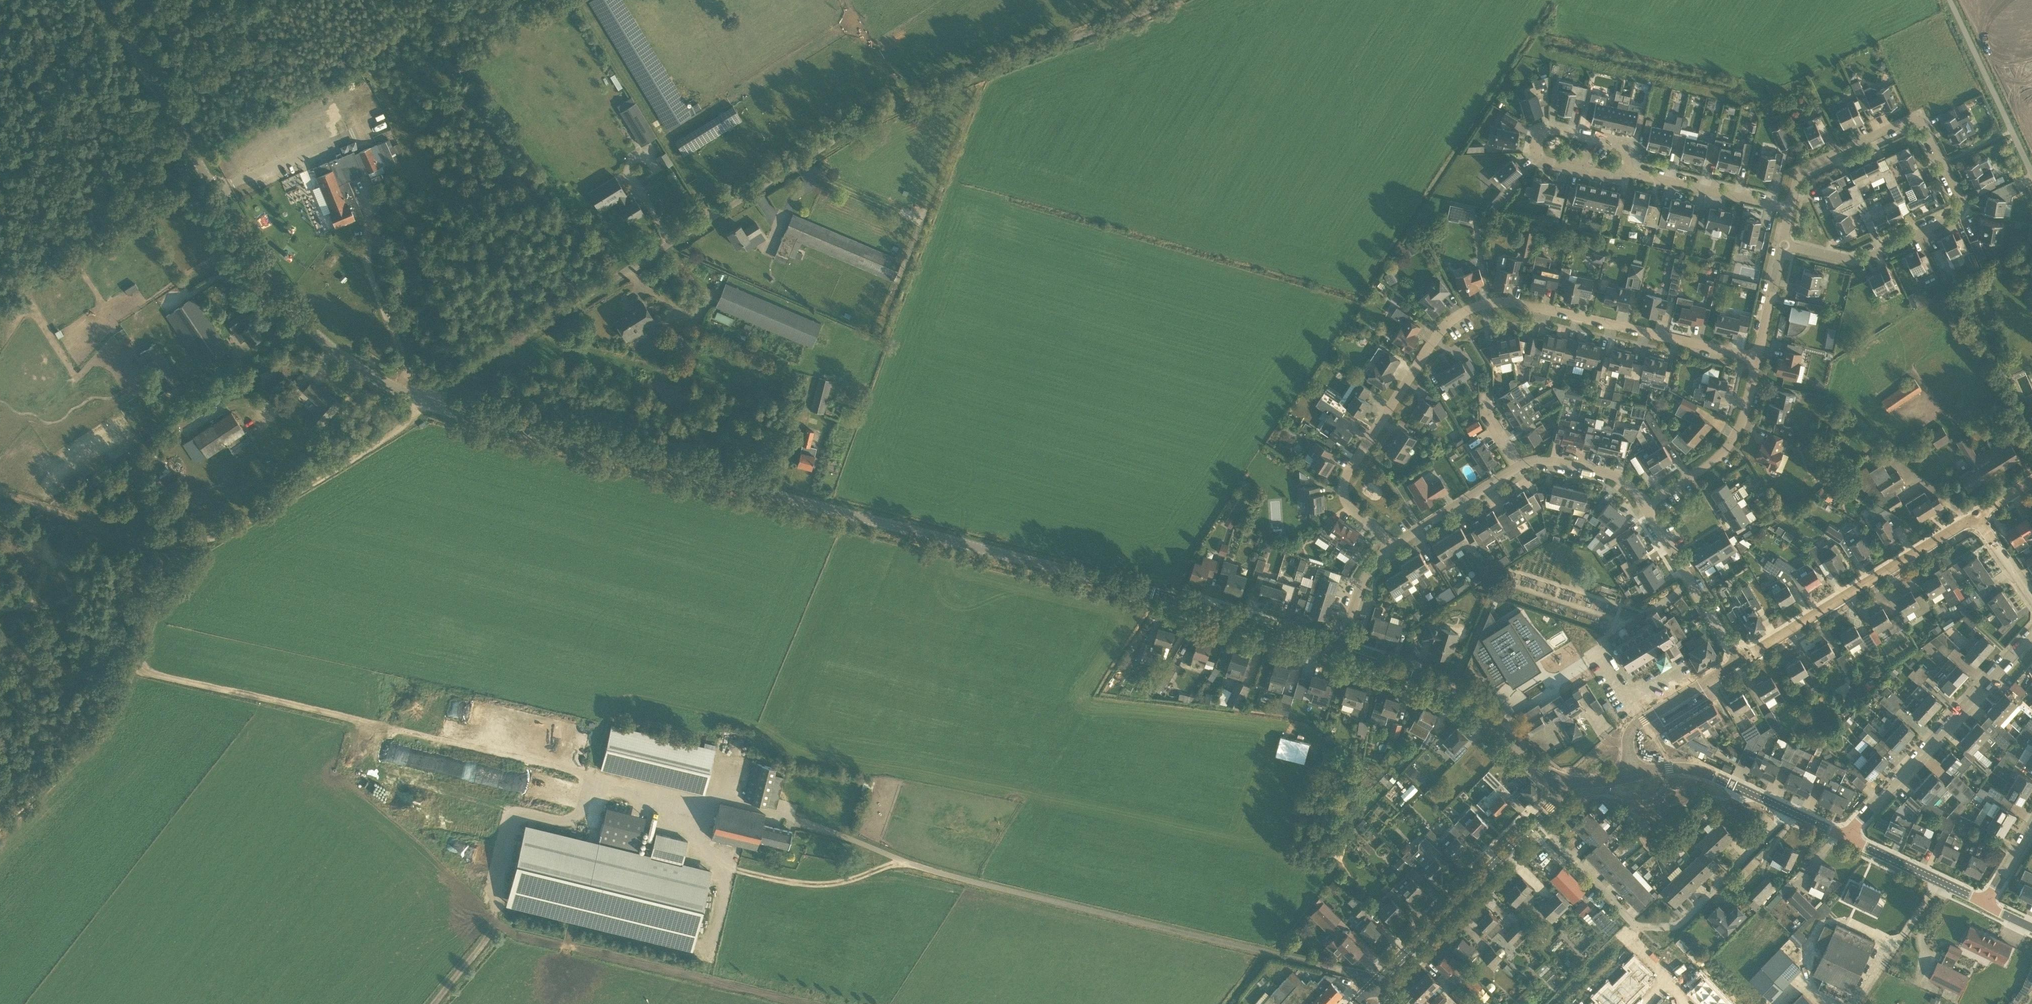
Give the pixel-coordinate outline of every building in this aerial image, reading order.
[(653,128),(667,152),(673,148),(663,131),(701,108),(697,102),(688,107),(623,0),(591,0),(589,1),(663,122),(653,128)] [(1548,91),(1548,76),(1532,81),(1533,86),(1523,89),(1528,103),(1520,105),(1524,116),(1526,115),(1527,118),(1542,113),(1536,95),(1548,91)] [(1859,100),(1862,106),(1863,109),(1870,106),(1872,111),(1883,106),(1885,111),(1897,105),(1888,86),(1876,91),(1875,89),(1869,87),(1863,90),(1859,80),(1851,83),(1859,100)] [(1559,104),(1557,111),(1560,112),(1560,114),(1567,116),(1567,114),(1571,114),(1574,101),(1584,103),(1587,88),(1572,84),(1571,91),(1560,89),(1556,103),(1559,104)] [(1864,122),(1857,109),(1854,102),(1853,100),(1846,103),(1847,106),(1836,111),(1839,118),(1837,119),(1841,128),(1855,122),(1856,125),(1852,127),(1853,128),(1864,122)] [(1602,126),(1607,105),(1596,102),(1596,103),(1590,101),(1588,108),(1594,109),(1591,123),(1602,126)] [(636,137),(641,145),(656,135),(636,102),(620,111),(636,137)] [(734,105),(674,138),(682,154),(742,121),(734,105)] [(1617,107),(1607,105),(1602,126),(1612,128),(1617,107)] [(374,110),(379,118),(386,115),(381,106),(374,110)] [(1617,107),(1612,128),(1623,130),(1627,110),(1617,107)] [(1957,115),(1954,109),(1942,114),(1944,121),(1949,132),(1947,133),(1952,143),(1966,136),(1976,131),(1968,115),(1957,120),(1955,116),(1957,115)] [(1627,110),(1623,130),(1634,133),(1637,119),(1643,120),(1644,114),(1638,113),(1639,112),(1638,112),(1627,110)] [(1500,127),(1498,127),(1493,145),(1504,147),(1504,144),(1516,147),(1516,146),(1518,145),(1519,140),(1517,139),(1519,131),(1511,130),(1512,127),(1513,127),(1518,119),(1505,112),(1501,120),(1502,120),(1500,127)] [(1808,138),(1805,140),(1809,148),(1824,141),(1820,131),(1827,128),(1820,115),(1807,121),(1809,124),(1803,127),(1808,138)] [(1656,150),(1658,150),(1663,128),(1652,126),(1651,126),(1653,120),(1646,119),(1644,130),(1650,132),(1646,147),(1647,148),(1647,147),(1651,148),(1650,149),(1651,150),(1655,151),(1656,150)] [(1791,144),(1783,125),(1772,130),(1781,149),(1791,144)] [(1671,143),(1677,145),(1680,133),(1674,132),(1674,131),(1673,131),(1663,128),(1658,150),(1659,150),(1659,151),(1660,152),(1663,153),(1665,152),(1665,151),(1668,152),(1668,153),(1669,153),(1671,143)] [(1690,160),(1692,161),(1697,139),(1686,137),(1685,137),(1686,134),(1680,133),(1677,145),(1683,146),(1680,158),(1681,159),(1681,158),(1685,159),(1685,161),(1689,162),(1690,161),(1690,160)] [(337,158),(329,161),(313,168),(316,176),(316,177),(331,212),(330,212),(336,227),(363,216),(348,180),(369,172),(372,181),(382,177),(381,173),(385,172),(384,171),(389,169),(388,167),(401,161),(402,165),(407,163),(401,150),(403,149),(400,143),(398,143),(392,146),(389,139),(377,144),(377,143),(355,153),(354,151),(342,156),(340,152),(336,154),(337,158)] [(1708,142),(1697,139),(1692,161),(1693,161),(1694,163),(1698,164),(1699,163),(1699,162),(1703,163),(1703,164),(1706,154),(1711,156),(1714,144),(1708,142)] [(1725,168),(1727,169),(1732,147),(1733,143),(1715,139),(1714,144),(1711,156),(1717,157),(1715,166),(1716,166),(1720,167),(1720,169),(1724,170),(1725,169),(1725,168)] [(1728,169),(1729,171),(1733,172),(1734,171),(1734,170),(1738,171),(1738,172),(1741,162),(1747,164),(1749,152),(1743,151),(1743,150),(1732,147),(1727,169),(1729,169),(1728,169)] [(1899,160),(1908,179),(1920,173),(1914,160),(1916,159),(1913,153),(1911,153),(1908,147),(1885,158),(1888,165),(1899,160)] [(656,156),(662,168),(672,163),(667,151),(656,156)] [(1759,177),(1763,178),(1764,177),(1764,176),(1771,178),(1771,177),(1772,169),(1779,171),(1783,154),(1776,153),(1776,152),(1775,156),(1761,153),(1761,154),(1762,154),(1757,174),(1757,175),(1759,175),(1759,177)] [(1978,161),(1964,168),(1968,178),(1971,177),(1976,188),(1979,194),(1996,186),(1993,180),(1996,179),(1990,168),(1992,167),(1988,157),(1978,161)] [(1490,208),(1496,209),(1497,210),(1519,184),(1514,180),(1517,177),(1516,176),(1522,171),(1519,168),(1521,167),(1516,161),(1515,162),(1512,159),(1495,173),(1501,180),(1496,185),(1502,189),(1492,201),(1494,203),(1490,208)] [(1877,159),(1863,166),(1871,182),(1883,176),(1889,188),(1898,184),(1890,167),(1882,171),(1877,159)] [(1855,204),(1864,200),(1858,188),(1871,182),(1863,166),(1850,172),(1855,184),(1848,187),(1852,197),(1855,204)] [(1908,179),(1912,188),(1905,191),(1910,201),(1906,203),(1909,210),(1932,199),(1929,193),(1931,192),(1928,186),(1927,187),(1920,173),(1908,179)] [(621,209),(628,221),(643,212),(635,200),(630,203),(625,195),(614,177),(588,193),(599,211),(616,200),(621,209)] [(1526,186),(1525,194),(1530,195),(1529,195),(1543,199),(1543,201),(1550,203),(1548,213),(1560,216),(1564,198),(1555,196),(1556,191),(1555,190),(1556,184),(1548,182),(1548,180),(1534,177),(1531,187),(1526,186)] [(289,200),(304,194),(297,179),(282,185),(289,200)] [(2005,203),(2008,203),(2011,201),(2012,195),(2019,192),(2014,180),(1991,191),(1992,194),(1992,197),(1988,196),(1985,212),(2003,215),(2005,203)] [(1583,206),(1588,185),(1578,183),(1577,183),(1574,197),(1568,195),(1567,202),(1572,203),(1572,204),(1573,204),(1583,206)] [(1830,208),(1833,214),(1855,204),(1852,197),(1842,202),(1833,183),(1821,188),(1827,202),(1825,203),(1828,209),(1830,208)] [(1882,206),(1890,222),(1903,215),(1898,204),(1905,200),(1898,184),(1889,188),(1895,200),(1882,206)] [(1598,188),(1588,185),(1583,206),(1594,208),(1598,188)] [(1604,211),(1609,190),(1598,188),(1594,208),(1604,211)] [(1619,192),(1609,190),(1604,211),(1615,213),(1614,213),(1615,214),(1615,213),(1621,214),(1623,208),(1617,207),(1620,192),(1619,192)] [(1650,193),(1649,193),(1635,190),(1630,210),(1645,214),(1643,223),(1656,226),(1661,207),(1648,204),(1650,193)] [(1676,229),(1678,222),(1683,201),(1681,200),(1680,199),(1677,198),(1676,199),(1672,198),(1671,198),(1669,207),(1663,206),(1659,225),(1676,229)] [(1684,201),(1683,201),(1678,222),(1689,225),(1689,224),(1695,226),(1698,214),(1692,213),(1694,203),(1690,202),(1689,201),(1686,200),(1684,201)] [(1855,204),(1858,211),(1863,220),(1871,216),(1876,228),(1890,222),(1882,206),(1870,212),(1864,200),(1855,204)] [(1447,219),(1458,221),(1459,218),(1469,221),(1471,211),(1470,211),(1471,209),(1450,204),(1447,219)] [(1838,227),(1845,240),(1857,234),(1848,215),(1858,211),(1855,204),(1833,214),(1836,220),(1834,221),(1837,227),(1838,227)] [(1713,227),(1711,233),(1713,235),(1718,237),(1720,235),(1722,229),(1728,231),(1729,231),(1731,221),(1733,221),(1734,218),(1734,216),(1732,215),(1733,212),(1732,212),(1732,213),(1723,211),(1724,210),(1724,209),(1718,208),(1718,209),(1710,208),(1711,207),(1710,207),(1706,226),(1713,227)] [(901,260),(792,215),(773,258),(786,264),(789,255),(794,258),(795,257),(800,259),(803,253),(797,251),(801,242),(795,240),(796,239),(892,280),(901,260)] [(1761,247),(1761,248),(1762,248),(1766,231),(1765,231),(1759,229),(1760,221),(1761,221),(1754,219),(1754,218),(1750,217),(1749,218),(1747,218),(1746,218),(1747,218),(1742,238),(1740,247),(1754,250),(1755,246),(1761,247)] [(1590,223),(1589,228),(1588,232),(1599,234),(1601,223),(1591,221),(1590,223)] [(1977,237),(1969,241),(1981,266),(1984,265),(1985,258),(1991,256),(1992,248),(1990,246),(1991,241),(1999,242),(2001,242),(2002,235),(2000,235),(2002,225),(1984,221),(1983,227),(1981,226),(1980,226),(1979,234),(1980,234),(1981,234),(1981,239),(1978,240),(1977,237)] [(740,226),(727,234),(736,247),(749,239),(761,231),(756,222),(743,230),(740,226)] [(1529,256),(1532,239),(1534,232),(1535,227),(1530,225),(1529,231),(1525,230),(1520,254),(1529,256)] [(1957,243),(1953,233),(1938,240),(1941,248),(1942,248),(1945,255),(1948,253),(1950,258),(1956,255),(1957,259),(1963,256),(1971,273),(1979,267),(1972,251),(1969,252),(1963,240),(1957,243)] [(1408,241),(1411,252),(1420,250),(1417,239),(1408,241)] [(1933,270),(1927,257),(1921,260),(1917,250),(1901,257),(1905,265),(1908,264),(1914,275),(1920,272),(1921,276),(1933,270)] [(1592,261),(1602,263),(1604,255),(1593,253),(1592,261)] [(1530,290),(1544,293),(1546,283),(1557,286),(1558,284),(1561,271),(1549,268),(1551,258),(1535,254),(1532,272),(1534,273),(1530,290)] [(1518,282),(1520,272),(1522,260),(1508,257),(1506,269),(1498,267),(1494,285),(1508,288),(1509,280),(1518,282)] [(1631,263),(1628,276),(1633,277),(1631,286),(1639,288),(1644,266),(1641,265),(1632,263),(1631,263)] [(1896,287),(1885,265),(1874,270),(1875,270),(1879,269),(1880,272),(1867,278),(1871,287),(1873,286),(1876,293),(1888,288),(1889,290),(1896,287)] [(1565,286),(1564,289),(1566,289),(1564,298),(1578,301),(1579,293),(1581,293),(1581,295),(1590,297),(1594,280),(1577,276),(1576,280),(1568,278),(1570,268),(1562,266),(1561,271),(1558,284),(1565,286)] [(1391,284),(1401,276),(1394,268),(1384,276),(1391,284)] [(1477,286),(1484,284),(1479,268),(1455,276),(1461,295),(1478,289),(1477,286)] [(1798,278),(1795,290),(1797,290),(1795,297),(1816,302),(1818,295),(1819,295),(1821,288),(1818,287),(1821,274),(1813,273),(1814,271),(1804,268),(1801,283),(1797,282),(1798,278)] [(1721,272),(1719,279),(1727,281),(1729,274),(1721,272)] [(1676,294),(1680,278),(1672,276),(1669,293),(1676,294)] [(1731,284),(1757,286),(1758,280),(1732,277),(1731,284)] [(1441,299),(1450,292),(1438,278),(1427,288),(1429,291),(1419,300),(1432,316),(1445,305),(1441,299)] [(1712,295),(1714,284),(1713,284),(1713,282),(1707,281),(1707,283),(1705,282),(1702,293),(1712,295)] [(812,347),(822,324),(726,283),(716,306),(812,347)] [(1626,310),(1631,289),(1617,286),(1616,288),(1608,286),(1604,303),(1614,306),(1614,307),(1626,310)] [(1913,307),(1919,304),(1913,293),(1907,296),(1913,307)] [(1661,312),(1664,313),(1667,300),(1661,299),(1661,297),(1646,294),(1641,313),(1657,317),(1659,310),(1661,310),(1661,312)] [(225,342),(217,329),(194,296),(166,315),(201,368),(209,363),(217,358),(230,349),(225,342)] [(1820,313),(1821,305),(1798,300),(1796,307),(1791,306),(1789,314),(1791,315),(1787,335),(1791,335),(1793,335),(1795,334),(1798,333),(1800,332),(1802,331),(1804,329),(1805,327),(1806,325),(1807,322),(1808,322),(1810,311),(1820,313)] [(615,322),(624,337),(627,341),(645,330),(642,325),(653,319),(642,302),(628,311),(629,313),(615,322)] [(1690,304),(1689,308),(1682,306),(1678,322),(1687,324),(1688,322),(1694,323),(1695,318),(1702,320),(1705,307),(1690,304)] [(730,325),(733,318),(717,310),(714,317),(730,325)] [(250,345),(262,337),(253,323),(252,323),(248,318),(249,317),(245,311),(227,323),(236,335),(241,332),(250,345)] [(1723,334),(1727,335),(1736,337),(1738,329),(1745,331),(1749,316),(1740,314),(1739,318),(1718,313),(1714,330),(1723,332),(1723,334)] [(1418,336),(1416,335),(1415,335),(1420,327),(1407,319),(1402,326),(1393,340),(1409,351),(1418,336)] [(745,323),(743,329),(749,331),(751,326),(745,323)] [(1538,338),(1533,361),(1538,363),(1540,357),(1551,360),(1556,336),(1545,334),(1544,339),(1538,338)] [(1512,337),(1508,338),(1511,355),(1522,352),(1519,336),(1512,337)] [(1532,365),(1533,361),(1538,338),(1529,336),(1523,363),(1532,365)] [(1567,339),(1556,336),(1551,360),(1567,363),(1572,345),(1566,343),(1567,339)] [(1512,362),(1511,355),(1508,338),(1504,339),(1504,338),(1503,339),(1497,340),(1498,344),(1490,346),(1493,362),(1496,361),(1497,365),(1512,362)] [(1833,347),(1834,340),(1827,338),(1825,346),(1833,347)] [(1567,363),(1584,367),(1589,344),(1579,341),(1578,346),(1572,345),(1567,363)] [(181,381),(171,367),(155,342),(140,352),(165,391),(181,381)] [(1601,346),(1589,344),(1584,367),(1593,369),(1590,383),(1598,385),(1599,377),(1600,377),(1601,369),(1595,368),(1596,362),(1597,363),(1601,346)] [(1605,356),(1601,369),(1600,377),(1606,378),(1607,374),(1617,377),(1619,370),(1624,350),(1616,348),(1616,350),(1612,349),(1610,357),(1605,356)] [(1624,350),(1619,370),(1625,372),(1624,376),(1625,376),(1623,388),(1632,390),(1634,378),(1638,363),(1632,362),(1634,354),(1630,353),(1631,351),(1624,350)] [(1779,358),(1779,361),(1776,373),(1784,375),(1784,377),(1796,380),(1800,363),(1799,362),(1801,354),(1786,350),(1784,359),(1779,358)] [(1391,373),(1400,360),(1386,351),(1377,364),(1367,378),(1384,389),(1391,378),(1390,377),(1392,375),(1393,376),(1393,374),(1391,373)] [(1650,384),(1652,378),(1657,357),(1649,355),(1649,357),(1645,356),(1643,364),(1638,363),(1634,378),(1640,380),(1639,382),(1650,384)] [(1657,357),(1652,378),(1658,379),(1657,384),(1668,386),(1671,371),(1665,369),(1667,361),(1663,360),(1664,359),(1657,357)] [(1470,374),(1474,372),(1476,371),(1469,359),(1463,362),(1464,363),(1462,364),(1460,361),(1438,375),(1447,390),(1470,375),(1469,374),(1470,373),(1470,374)] [(259,367),(254,377),(263,381),(268,371),(259,367)] [(1546,377),(1533,374),(1532,381),(1544,384),(1546,377)] [(1710,375),(1708,383),(1700,381),(1699,388),(1695,387),(1693,397),(1708,400),(1709,397),(1720,400),(1721,393),(1724,394),(1727,381),(1718,379),(1718,377),(1710,375)] [(826,402),(831,380),(819,377),(811,410),(823,413),(824,409),(826,402)] [(1511,390),(1518,385),(1517,385),(1516,379),(1509,381),(1511,390)] [(1914,379),(1881,401),(1888,411),(1921,389),(1914,379)] [(1369,411),(1371,409),(1373,405),(1364,399),(1370,389),(1358,381),(1348,397),(1342,397),(1327,388),(1321,397),(1344,412),(1347,407),(1361,417),(1366,409),(1369,411)] [(321,422),(324,424),(340,404),(329,394),(327,396),(311,382),(304,390),(320,405),(307,420),(316,428),(321,422)] [(1518,385),(1511,390),(1501,396),(1505,401),(1500,404),(1507,415),(1521,406),(1518,401),(1525,396),(1518,385)] [(1559,386),(1557,394),(1582,399),(1583,392),(1559,386)] [(1766,417),(1776,419),(1776,422),(1775,421),(1773,431),(1790,439),(1793,432),(1791,426),(1788,426),(1785,425),(1782,423),(1782,420),(1784,413),(1788,414),(1791,401),(1794,402),(1795,394),(1777,390),(1777,391),(1776,397),(1776,398),(1778,398),(1776,405),(1769,403),(1766,417)] [(1319,429),(1329,436),(1336,441),(1338,439),(1345,443),(1347,440),(1348,442),(1352,436),(1350,435),(1352,432),(1345,427),(1349,421),(1342,416),(1344,412),(1321,397),(1316,404),(1330,414),(1324,422),(1319,429)] [(1611,399),(1601,397),(1600,404),(1606,406),(1610,403),(1611,399)] [(1693,412),(1697,404),(1683,397),(1679,404),(1693,412)] [(1433,405),(1422,398),(1421,401),(1420,403),(1419,403),(1413,412),(1427,422),(1432,415),(1435,421),(1447,414),(1439,401),(1433,405)] [(1538,409),(1535,411),(1532,406),(1533,405),(1530,400),(1521,406),(1507,415),(1513,426),(1516,424),(1519,430),(1522,428),(1533,421),(1542,415),(1538,409)] [(1976,415),(1969,403),(1954,412),(1961,424),(1976,415)] [(1637,415),(1645,416),(1649,408),(1639,406),(1637,415)] [(250,442),(248,438),(232,411),(185,442),(198,462),(226,443),(232,453),(250,442)] [(1685,451),(1692,444),(1693,446),(1712,425),(1699,414),(1681,434),(1679,433),(1673,440),(1679,446),(1678,446),(1682,449),(1685,451)] [(1571,450),(1575,429),(1577,420),(1571,419),(1570,420),(1559,418),(1554,441),(1561,443),(1561,444),(1567,445),(1566,449),(1571,450)] [(1663,445),(1661,446),(1659,447),(1654,438),(1648,442),(1663,466),(1672,460),(1663,446),(1670,441),(1655,418),(1648,422),(1663,445)] [(1522,428),(1525,434),(1520,437),(1527,448),(1542,439),(1538,433),(1546,428),(1540,419),(1535,422),(1538,426),(1536,427),(1533,421),(1522,428)] [(1477,420),(1465,427),(1470,436),(1482,428),(1477,420)] [(784,421),(780,433),(787,436),(791,423),(784,421)] [(1575,429),(1571,450),(1575,451),(1576,447),(1582,449),(1582,447),(1590,449),(1590,447),(1594,427),(1595,427),(1595,426),(1583,423),(1582,431),(1575,429)] [(1590,447),(1597,448),(1597,451),(1602,452),(1602,454),(1607,455),(1612,431),(1613,428),(1611,428),(1610,426),(1606,425),(1605,426),(1603,426),(1602,429),(1595,427),(1594,427),(1590,447)] [(1937,448),(1950,440),(1942,425),(1928,434),(1937,448)] [(1626,448),(1628,439),(1633,440),(1639,430),(1623,426),(1622,433),(1612,431),(1607,455),(1612,456),(1613,454),(1618,456),(1618,454),(1625,456),(1629,449),(1626,448)] [(800,452),(797,465),(811,468),(814,455),(816,448),(810,446),(813,431),(806,429),(802,445),(800,452)] [(1416,439),(1402,429),(1392,444),(1391,443),(1387,448),(1389,449),(1387,451),(1402,460),(1416,439)] [(1762,444),(1760,449),(1756,459),(1764,462),(1763,464),(1775,469),(1782,453),(1780,452),(1785,439),(1770,432),(1764,445),(1762,444)] [(1959,476),(1968,490),(2020,458),(2007,438),(1978,456),(1965,437),(1956,442),(1972,468),(1959,476)] [(1311,463),(1327,474),(1335,462),(1327,457),(1330,452),(1332,453),(1333,453),(1316,442),(1309,453),(1315,457),(1311,463)] [(1644,457),(1650,467),(1653,471),(1663,466),(1648,442),(1649,445),(1646,447),(1650,453),(1644,457)] [(1471,450),(1484,470),(1496,462),(1484,443),(1471,450)] [(1887,503),(1891,510),(1902,503),(1896,493),(1902,489),(1900,486),(1905,483),(1897,470),(1889,474),(1882,464),(1868,472),(1865,467),(1852,475),(1858,485),(1862,482),(1872,500),(1881,506),(1887,503)] [(1422,476),(1408,484),(1415,495),(1414,496),(1414,497),(1416,496),(1418,500),(1416,501),(1422,509),(1437,499),(1436,499),(1448,491),(1440,479),(1428,486),(1422,476)] [(1735,484),(1735,485),(1729,488),(1726,483),(1711,492),(1717,501),(1748,481),(1740,485),(1738,482),(1735,484)] [(1748,481),(1717,501),(1723,510),(1743,497),(1740,492),(1750,485),(1748,481)] [(1839,490),(1829,483),(1824,489),(1821,487),(1818,493),(1830,502),(1839,490)] [(1561,504),(1565,487),(1553,484),(1551,494),(1547,493),(1545,500),(1561,504)] [(1316,487),(1298,488),(1299,499),(1304,498),(1305,505),(1304,505),(1304,511),(1310,510),(1310,516),(1320,516),(1320,510),(1324,510),(1323,493),(1316,494),(1316,487)] [(1576,490),(1565,487),(1561,504),(1572,506),(1576,490)] [(1588,492),(1576,490),(1572,506),(1588,510),(1590,503),(1585,502),(1588,492)] [(1536,510),(1541,507),(1533,494),(1528,498),(1524,491),(1518,494),(1516,492),(1512,495),(1527,519),(1538,513),(1536,510)] [(1920,520),(1943,506),(1938,497),(1931,501),(1929,497),(1928,498),(1924,491),(1905,503),(1910,510),(1913,508),(1920,520)] [(1527,519),(1512,495),(1507,497),(1509,500),(1503,504),(1507,510),(1502,514),(1516,535),(1521,532),(1517,525),(1527,519)] [(1729,519),(1749,506),(1747,503),(1743,497),(1723,510),(1729,519)] [(1598,525),(1601,528),(1617,509),(1609,502),(1598,515),(1603,520),(1598,525)] [(1749,506),(1729,519),(1735,529),(1750,519),(1746,514),(1752,510),(1749,506)] [(1898,517),(1898,516),(1885,508),(1868,519),(1873,528),(1876,526),(1885,542),(1887,541),(1887,542),(1892,539),(1891,538),(1896,535),(1888,522),(1897,516),(1898,517)] [(1626,517),(1617,509),(1601,528),(1595,535),(1600,539),(1606,531),(1605,530),(1609,525),(1615,530),(1626,517)] [(1485,511),(1481,514),(1496,538),(1496,537),(1506,531),(1510,538),(1516,535),(1502,514),(1497,517),(1493,510),(1487,514),(1485,511)] [(1496,538),(1481,514),(1477,517),(1478,519),(1473,523),(1476,529),(1471,532),(1479,544),(1486,555),(1488,554),(1485,550),(1489,548),(1486,544),(1496,538)] [(1228,516),(1225,524),(1233,527),(1235,518),(1228,516)] [(1581,526),(1586,518),(1579,516),(1575,523),(1581,526)] [(1336,545),(1349,526),(1338,519),(1334,524),(1329,521),(1318,537),(1329,544),(1331,541),(1336,545)] [(2016,525),(2024,538),(2031,534),(2031,537),(2031,527),(2027,519),(2016,525)] [(1829,524),(1824,532),(1840,543),(1845,536),(1845,535),(1837,530),(1829,524)] [(1856,525),(1852,527),(1853,530),(1845,535),(1845,536),(1854,551),(1858,558),(1870,551),(1865,543),(1867,542),(1863,536),(1856,525)] [(2006,532),(2018,551),(2018,552),(2029,545),(2024,538),(2016,525),(2006,532)] [(1349,526),(1336,545),(1341,548),(1340,551),(1357,562),(1363,554),(1356,550),(1361,542),(1356,538),(1359,533),(1349,526)] [(1536,532),(1542,542),(1548,538),(1545,526),(1536,532)] [(1791,540),(1794,534),(1778,526),(1775,532),(1791,540)] [(1451,533),(1460,547),(1466,544),(1470,550),(1479,544),(1471,532),(1466,535),(1461,527),(1451,533)] [(1629,528),(1608,541),(1612,547),(1617,543),(1623,552),(1642,539),(1638,532),(1634,535),(1629,528)] [(1715,541),(1727,561),(1731,559),(1728,554),(1736,549),(1725,531),(1718,535),(1720,538),(1715,541)] [(1460,547),(1451,533),(1442,539),(1455,559),(1459,557),(1455,551),(1460,547)] [(1600,539),(1595,535),(1586,545),(1591,549),(1595,550),(1604,543),(1600,539)] [(1455,559),(1442,539),(1433,545),(1436,550),(1431,553),(1440,568),(1446,565),(1447,567),(1453,563),(1452,561),(1455,559)] [(1642,539),(1623,552),(1627,559),(1620,564),(1625,570),(1636,563),(1647,556),(1643,549),(1647,546),(1642,539)] [(1749,547),(1740,541),(1739,540),(1736,542),(1741,552),(1749,547)] [(1701,546),(1713,564),(1721,559),(1724,563),(1727,561),(1715,541),(1709,545),(1708,542),(1701,546)] [(1222,542),(1219,553),(1226,555),(1229,544),(1222,542)] [(1815,544),(1804,551),(1814,558),(1818,563),(1824,560),(1833,574),(1845,567),(1840,559),(1842,558),(1834,544),(1831,546),(1820,552),(1818,548),(1815,544)] [(1691,556),(1704,576),(1708,574),(1705,569),(1713,564),(1701,546),(1695,550),(1697,553),(1691,556)] [(1411,558),(1427,585),(1432,582),(1428,576),(1427,576),(1423,571),(1429,567),(1420,553),(1411,558)] [(1940,558),(1944,565),(1952,561),(1947,554),(1940,558)] [(1778,556),(1773,563),(1781,568),(1783,569),(1787,563),(1778,556)] [(1971,576),(1984,567),(1977,556),(1968,562),(1964,557),(1953,564),(1957,570),(1964,566),(1971,576)] [(1195,562),(1190,578),(1205,582),(1208,571),(1216,573),(1219,561),(1204,557),(1202,564),(1195,562)] [(1270,562),(1266,561),(1266,560),(1258,558),(1255,569),(1262,571),(1264,568),(1268,569),(1270,562)] [(1404,569),(1413,583),(1411,579),(1416,575),(1420,581),(1419,581),(1423,588),(1427,585),(1411,558),(1401,564),(1404,569)] [(1781,568),(1773,563),(1767,560),(1763,567),(1776,575),(1781,568)] [(1224,561),(1218,578),(1227,580),(1225,588),(1241,593),(1246,576),(1235,572),(1237,565),(1224,561)] [(1636,563),(1625,570),(1629,577),(1634,574),(1639,582),(1660,570),(1657,564),(1655,565),(1653,562),(1639,569),(1636,563)] [(1809,562),(1797,570),(1790,574),(1800,590),(1807,586),(1808,589),(1821,581),(1809,562)] [(1312,587),(1335,594),(1339,581),(1328,578),(1331,570),(1318,566),(1314,579),(1320,580),(1318,589),(1312,587)] [(1345,566),(1341,572),(1347,575),(1350,570),(1345,566)] [(1974,600),(1988,591),(1983,584),(1992,578),(1984,567),(1971,576),(1979,587),(1969,593),(1971,595),(1961,602),(1964,607),(1974,600)] [(1955,579),(1948,568),(1944,570),(1951,582),(1955,579)] [(1294,579),(1301,581),(1304,571),(1297,569),(1294,579)] [(1416,599),(1411,592),(1408,586),(1413,583),(1404,569),(1395,574),(1412,601),(1416,599)] [(1660,570),(1639,582),(1645,591),(1664,580),(1661,576),(1663,575),(1660,570)] [(1257,599),(1270,602),(1277,580),(1258,574),(1254,589),(1260,591),(1257,599)] [(1408,603),(1412,601),(1395,574),(1386,580),(1395,594),(1401,591),(1404,597),(1408,603)] [(1923,583),(1931,595),(1931,596),(1940,590),(1946,600),(1950,606),(1960,600),(1949,583),(1944,586),(1937,574),(1932,577),(1923,583)] [(1781,577),(1777,580),(1769,584),(1782,606),(1795,598),(1786,584),(1786,585),(1781,577)] [(1454,585),(1458,591),(1469,584),(1465,578),(1454,585)] [(1277,580),(1270,602),(1282,606),(1284,599),(1290,600),(1295,586),(1277,580)] [(1748,584),(1741,588),(1748,599),(1738,605),(1735,604),(1732,606),(1732,609),(1726,612),(1731,620),(1734,619),(1739,627),(1741,626),(1745,633),(1750,631),(1753,636),(1761,631),(1760,629),(1765,626),(1753,607),(1760,604),(1748,584)] [(1331,607),(1335,594),(1312,587),(1307,586),(1306,589),(1311,591),(1310,591),(1316,593),(1313,602),(1331,607)] [(1441,605),(1448,600),(1442,591),(1435,596),(1441,605)] [(1930,605),(1925,598),(1924,596),(1917,600),(1911,591),(1897,599),(1905,612),(1912,608),(1917,616),(1931,608),(1930,605)] [(2001,591),(1993,597),(1988,600),(1996,611),(2009,602),(2001,591)] [(1674,602),(1683,612),(1689,606),(1681,596),(1674,602)] [(1974,600),(1964,607),(1968,613),(1978,606),(1974,600)] [(1327,620),(1331,607),(1313,602),(1311,610),(1305,609),(1304,613),(1327,620)] [(2009,602),(1996,611),(2003,622),(1997,629),(2003,633),(2011,625),(2008,620),(2017,613),(2009,602)] [(1889,619),(1882,608),(1880,609),(1880,610),(1877,612),(1877,611),(1868,617),(1877,631),(1887,624),(1892,633),(1904,626),(1897,615),(1889,619)] [(1547,652),(1520,610),(1498,624),(1490,611),(1474,649),(1496,684),(1547,652)] [(1616,647),(1614,648),(1613,650),(1614,652),(1615,652),(1626,669),(1629,667),(1632,672),(1633,671),(1632,671),(1638,667),(1639,668),(1640,667),(1639,667),(1645,663),(1646,663),(1647,663),(1646,663),(1652,659),(1653,659),(1654,659),(1653,658),(1660,655),(1662,658),(1669,654),(1672,659),(1682,653),(1678,646),(1683,644),(1680,639),(1686,635),(1674,615),(1668,619),(1665,614),(1661,617),(1657,610),(1646,616),(1650,622),(1650,623),(1643,626),(1643,627),(1637,631),(1638,633),(1637,634),(1631,637),(1630,638),(1629,636),(1623,639),(1624,642),(1623,642),(1617,646),(1616,646),(1616,647)] [(1379,641),(1383,642),(1389,622),(1380,619),(1381,613),(1377,612),(1370,635),(1377,637),(1376,640),(1377,640),(1379,640),(1379,641)] [(1968,613),(1961,617),(1972,627),(1977,622),(1968,613)] [(1294,621),(1303,623),(1305,617),(1296,614),(1294,621)] [(1306,618),(1304,624),(1312,626),(1314,620),(1306,618)] [(1398,624),(1389,622),(1383,642),(1387,643),(1389,643),(1389,644),(1390,644),(1391,641),(1397,643),(1404,620),(1400,619),(1398,624)] [(1429,624),(1424,639),(1437,643),(1433,654),(1448,659),(1451,650),(1453,650),(1458,633),(1441,628),(1429,624)] [(1876,644),(1869,633),(1862,638),(1854,625),(1840,634),(1852,653),(1862,647),(1864,651),(1876,644)] [(1175,633),(1158,628),(1154,641),(1156,642),(1153,650),(1160,652),(1163,644),(1170,647),(1175,633)] [(1974,645),(1985,655),(1994,645),(1983,635),(1977,630),(1973,634),(1979,639),(1974,645)] [(1942,631),(1935,636),(1951,650),(1956,645),(1942,631)] [(1693,637),(1685,641),(1694,654),(1691,656),(1698,667),(1705,662),(1708,660),(1710,662),(1717,657),(1703,633),(1694,639),(1693,637)] [(1951,650),(1935,636),(1930,640),(1946,656),(1951,650)] [(1212,644),(1198,640),(1194,652),(1191,652),(1188,663),(1194,665),(1197,656),(1207,659),(1212,644)] [(1145,661),(1151,645),(1143,642),(1137,658),(1145,661)] [(1834,653),(1827,642),(1811,652),(1818,664),(1834,653)] [(1985,655),(1974,645),(1968,651),(1963,645),(1959,649),(1965,655),(1976,665),(1985,655)] [(1227,674),(1234,676),(1242,678),(1243,675),(1249,655),(1234,651),(1230,664),(1230,665),(1227,674)] [(1847,672),(1853,669),(1843,653),(1837,657),(1847,672)] [(1940,667),(1947,674),(1958,683),(1967,674),(1957,663),(1950,657),(1940,667)] [(1806,670),(1800,659),(1797,660),(1798,661),(1795,663),(1794,662),(1787,667),(1794,680),(1801,676),(1809,688),(1821,680),(1813,666),(1806,670)] [(1179,665),(1171,661),(1154,689),(1162,694),(1179,665)] [(1283,664),(1281,665),(1275,663),(1272,675),(1269,674),(1265,686),(1272,688),(1272,687),(1282,690),(1284,682),(1285,682),(1289,668),(1288,667),(1287,665),(1283,664)] [(1920,665),(1915,670),(1915,671),(1924,679),(1929,674),(1920,665)] [(1920,684),(1924,679),(1915,671),(1915,670),(1913,669),(1908,674),(1919,685),(1920,684)] [(1146,678),(1159,681),(1161,674),(1149,671),(1146,678)] [(1328,679),(1313,674),(1309,688),(1316,690),(1313,701),(1320,703),(1323,692),(1324,693),(1328,679)] [(1958,683),(1947,674),(1942,680),(1936,674),(1933,678),(1939,683),(1938,684),(1949,693),(1958,683)] [(1299,676),(1294,697),(1302,699),(1308,679),(1299,676)] [(1779,690),(1771,676),(1763,681),(1762,680),(1757,683),(1758,684),(1756,686),(1764,699),(1773,694),(1779,703),(1785,700),(1779,690)] [(1240,708),(1250,686),(1237,680),(1226,702),(1240,708)] [(2025,690),(2022,688),(2015,681),(2009,687),(2020,697),(2025,690)] [(1341,708),(1352,711),(1352,712),(1357,714),(1360,706),(1361,706),(1365,690),(1348,685),(1343,700),(1344,701),(1341,708)] [(1876,697),(1879,700),(1893,713),(1898,708),(1886,697),(1884,695),(1876,687),(1864,701),(1869,705),(1876,697)] [(1930,693),(1924,687),(1915,697),(1932,712),(1941,702),(1930,692),(1930,693)] [(1564,703),(1564,702),(1555,708),(1559,715),(1553,719),(1557,725),(1561,722),(1571,716),(1570,715),(1583,707),(1577,697),(1583,694),(1579,688),(1573,692),(1575,695),(1564,703)] [(1892,691),(1886,697),(1898,708),(1904,702),(1892,691)] [(2021,708),(2016,704),(2004,692),(1996,702),(2008,714),(2012,717),(2021,708)] [(1205,703),(1210,703),(1216,704),(1217,693),(1206,693),(1205,703)] [(1277,704),(1275,711),(1284,714),(1286,715),(1287,715),(1293,697),(1284,694),(1280,705),(1277,704)] [(1744,709),(1749,717),(1755,714),(1750,706),(1743,694),(1730,702),(1737,713),(1744,709)] [(1400,701),(1399,701),(1398,699),(1397,697),(1395,698),(1394,699),(1386,697),(1384,704),(1376,701),(1371,718),(1385,723),(1388,713),(1396,716),(1400,701)] [(1560,697),(1531,715),(1534,720),(1563,702),(1560,697)] [(1923,722),(1932,712),(1915,697),(1909,703),(1906,707),(1912,712),(1911,712),(1923,722)] [(1590,702),(1598,714),(1604,710),(1596,698),(1590,702)] [(2018,705),(2030,716),(2031,713),(2031,708),(2023,700),(2018,705)] [(1702,708),(1711,723),(1717,719),(1721,725),(1725,722),(1713,702),(1710,704),(1702,708)] [(1999,723),(2000,723),(2008,714),(1996,702),(1987,712),(1999,723)] [(1429,731),(1431,728),(1437,715),(1424,708),(1418,719),(1415,718),(1409,730),(1425,738),(1429,731)] [(1702,708),(1692,715),(1701,730),(1707,726),(1713,736),(1718,733),(1711,723),(1702,708)] [(1778,723),(1779,722),(1771,710),(1764,715),(1771,727),(1778,723)] [(1713,756),(1717,746),(1713,744),(1707,739),(1701,730),(1692,715),(1678,724),(1687,738),(1683,741),(1700,750),(1713,756)] [(1571,716),(1561,722),(1565,728),(1564,729),(1572,740),(1583,733),(1575,722),(1574,722),(1571,716)] [(1893,730),(1905,741),(1914,731),(1909,727),(1898,716),(1894,720),(1892,722),(1886,717),(1884,720),(1886,722),(1886,723),(1893,730)] [(2020,732),(2024,727),(2015,719),(2011,723),(2020,732)] [(1361,737),(1366,738),(1368,722),(1359,720),(1357,733),(1362,734),(1361,737)] [(1393,722),(1390,734),(1398,736),(1402,725),(1393,722)] [(1867,732),(1877,742),(1882,737),(1883,735),(1882,734),(1868,722),(1863,728),(1864,729),(1867,732)] [(1969,732),(1987,748),(1994,740),(2005,750),(2011,743),(1996,729),(1991,734),(1989,733),(1977,722),(1969,732)] [(1532,723),(1525,728),(1529,735),(1537,730),(1532,723)] [(1771,727),(1774,732),(1781,728),(1778,723),(1771,727)] [(1676,746),(1697,755),(1698,756),(1700,750),(1683,741),(1687,738),(1678,724),(1667,731),(1676,746)] [(2000,724),(1996,729),(2011,743),(2016,738),(2004,727),(2000,724)] [(2025,725),(2024,728),(2024,727),(2020,732),(2023,734),(2029,738),(2027,741),(2031,744),(2031,729),(2025,725)] [(714,751),(655,737),(611,726),(602,767),(704,792),(714,751)] [(1449,746),(1445,750),(1456,761),(1465,751),(1460,745),(1468,737),(1463,732),(1464,731),(1459,726),(1458,727),(1457,727),(1444,741),(1449,746)] [(1774,732),(1771,727),(1760,733),(1756,741),(1752,749),(1746,763),(1751,766),(1750,769),(1761,774),(1767,761),(1762,758),(1765,752),(1761,750),(1767,737),(1774,732)] [(1864,729),(1858,735),(1862,738),(1867,732),(1864,729)] [(1905,741),(1893,730),(1884,740),(1892,746),(1897,750),(1905,741)] [(1425,749),(1438,736),(1429,731),(1425,738),(1420,747),(1425,749)] [(1752,749),(1756,741),(1749,731),(1743,735),(1747,741),(1752,749)] [(1861,753),(1879,769),(1888,760),(1883,755),(1884,755),(1873,746),(1877,742),(1867,732),(1862,738),(1868,743),(1860,752),(1861,753)] [(1964,754),(1972,762),(1972,761),(1988,775),(1992,770),(1979,758),(1987,748),(1969,732),(1960,741),(1968,748),(1963,753),(1964,754)] [(1746,763),(1752,749),(1747,741),(1737,763),(1744,766),(1746,763)] [(1781,758),(1788,761),(1796,746),(1788,742),(1781,758)] [(1729,745),(1726,753),(1739,757),(1741,749),(1729,745)] [(1788,761),(1795,765),(1800,755),(1802,755),(1805,750),(1796,746),(1788,761)] [(2015,763),(2019,756),(2007,750),(2003,756),(2015,763)] [(1940,762),(1951,772),(1957,765),(1964,772),(1967,767),(1972,762),(1964,754),(1960,760),(1951,751),(1940,762)] [(1865,782),(1869,777),(1871,779),(1879,769),(1861,753),(1853,762),(1850,760),(1847,764),(1846,769),(1857,775),(1865,782)] [(1770,754),(1767,761),(1761,774),(1773,780),(1779,766),(1782,760),(1770,754)] [(2015,763),(2003,756),(1998,763),(2002,766),(2003,764),(2012,769),(2015,763)] [(1822,777),(1829,762),(1822,758),(1815,774),(1822,777)] [(767,806),(776,769),(776,768),(753,762),(744,800),(767,806)] [(1829,762),(1822,777),(1829,780),(1830,779),(1834,771),(1837,765),(1833,764),(1829,762)] [(1414,778),(1420,770),(1410,763),(1404,770),(1414,778)] [(1784,785),(1796,790),(1802,777),(1804,771),(1793,766),(1790,772),(1790,771),(1784,785)] [(1518,786),(1511,793),(1524,806),(1531,800),(1532,802),(1541,793),(1541,788),(1522,769),(1515,777),(1523,785),(1520,789),(1518,786)] [(1495,789),(1501,782),(1489,770),(1482,776),(1495,789)] [(1932,772),(1923,781),(1940,797),(1948,788),(1943,783),(1944,782),(1937,776),(1932,772)] [(2028,793),(2031,786),(2031,780),(2019,772),(2013,784),(2028,793)] [(1852,781),(1854,782),(1861,789),(1866,783),(1865,782),(1857,775),(1852,781)] [(1955,776),(1951,780),(1955,784),(1954,784),(1970,799),(1975,793),(1958,776),(1957,777),(1955,776)] [(1813,782),(1802,777),(1796,790),(1807,796),(1813,782)] [(1927,800),(1928,802),(1929,802),(1933,804),(1940,797),(1923,781),(1914,791),(1919,795),(1926,802),(1927,800)] [(1638,789),(1641,792),(1648,786),(1646,784),(1645,783),(1638,789)] [(1851,800),(1854,792),(1855,790),(1840,783),(1838,787),(1829,806),(1841,812),(1847,798),(1851,800)] [(1829,806),(1838,787),(1832,784),(1829,790),(1824,787),(1818,801),(1829,806)] [(1968,803),(1970,799),(1954,784),(1949,790),(1961,801),(1954,809),(1958,814),(1959,814),(1966,805),(1968,803)] [(2028,793),(2013,784),(2006,795),(2021,805),(2028,793)] [(2004,794),(1990,786),(1987,791),(2001,799),(2004,794)] [(785,787),(785,790),(782,799),(790,801),(793,789),(785,787)] [(1998,804),(2001,799),(1987,791),(1980,787),(1977,792),(1976,791),(1975,793),(1992,803),(1986,812),(2008,826),(2015,814),(2000,805),(1998,804)] [(1510,803),(1501,794),(1493,802),(1486,794),(1477,803),(1488,815),(1493,810),(1498,815),(1510,803)] [(1910,795),(1904,801),(1918,814),(1921,806),(1910,795)] [(1941,816),(1942,814),(1944,810),(1933,804),(1929,802),(1928,802),(1923,808),(1941,816)] [(720,803),(712,838),(756,849),(758,841),(788,848),(792,831),(762,824),(765,814),(720,803)] [(637,850),(645,817),(606,807),(598,840),(637,850)] [(1472,819),(1466,824),(1460,818),(1454,824),(1466,835),(1471,830),(1477,836),(1488,825),(1477,813),(1477,814),(1471,808),(1466,812),(1472,819)] [(1955,821),(1958,814),(1954,809),(1946,816),(1949,818),(1955,821)] [(1584,837),(1599,822),(1589,812),(1573,827),(1584,837)] [(1901,835),(1907,837),(1910,831),(1907,830),(1911,821),(1899,816),(1900,815),(1894,812),(1891,820),(1885,832),(1899,839),(1901,835)] [(2008,826),(1986,812),(1979,823),(2002,837),(2008,826)] [(1949,818),(1946,816),(1942,814),(1941,816),(1936,826),(1943,829),(1949,818)] [(1976,830),(1979,825),(1959,814),(1958,814),(1955,821),(1976,830)] [(1955,821),(1949,818),(1943,829),(1950,833),(1955,821)] [(1910,831),(1907,837),(1906,838),(1912,841),(1910,844),(1924,850),(1930,838),(1923,835),(1926,827),(1914,821),(1910,831)] [(1609,833),(1599,822),(1584,837),(1594,848),(1601,840),(1602,840),(1609,833)] [(1709,833),(1723,848),(1734,838),(1719,822),(1709,833)] [(1426,825),(1421,830),(1424,834),(1429,828),(1426,825)] [(1444,834),(1452,842),(1447,847),(1457,857),(1467,846),(1457,837),(1461,833),(1453,825),(1444,834)] [(1976,830),(1976,831),(1985,834),(1987,829),(1979,825),(1976,830)] [(656,833),(650,857),(525,827),(506,903),(692,948),(711,872),(682,865),(688,841),(656,833)] [(1438,837),(1429,828),(1424,834),(1433,843),(1438,837)] [(1988,836),(1985,834),(1976,831),(1973,838),(1985,844),(1988,836)] [(1705,850),(1712,858),(1723,848),(1709,833),(1698,843),(1705,850)] [(1944,843),(1938,857),(1940,858),(1941,857),(1944,858),(1944,859),(1952,864),(1959,850),(1950,846),(1955,837),(1949,834),(1944,843)] [(1417,858),(1426,868),(1425,869),(1435,879),(1446,868),(1436,858),(1442,853),(1425,836),(1418,843),(1418,848),(1422,851),(1416,857),(1417,858)] [(1596,866),(1612,851),(1602,840),(1601,840),(1594,848),(1586,855),(1596,866)] [(1788,871),(1798,852),(1786,846),(1782,853),(1776,850),(1773,858),(1783,863),(1781,868),(1788,871)] [(1979,876),(1986,861),(1977,857),(1981,849),(1976,847),(1972,854),(1965,869),(1979,876)] [(1411,864),(1417,858),(1416,857),(1409,850),(1403,856),(1411,864)] [(1694,860),(1708,876),(1719,865),(1712,858),(1705,850),(1694,860)] [(1622,862),(1612,851),(1596,866),(1607,877),(1622,862)] [(1744,878),(1761,861),(1755,855),(1738,873),(1744,878)] [(1683,871),(1697,886),(1708,876),(1694,860),(1683,871)] [(1622,862),(1607,877),(1617,888),(1632,873),(1622,862)] [(1824,891),(1835,869),(1821,863),(1814,877),(1815,877),(1811,885),(1824,891)] [(1408,875),(1406,878),(1405,878),(1409,882),(1401,889),(1413,900),(1423,889),(1417,883),(1423,877),(1414,868),(1407,874),(1408,875)] [(1579,883),(1577,882),(1564,868),(1552,879),(1566,894),(1572,888),(1573,889),(1579,883)] [(2019,894),(2025,897),(2024,900),(2030,902),(2031,900),(2031,901),(2031,873),(2025,870),(2020,881),(2024,883),(2019,894)] [(1697,886),(1683,871),(1672,881),(1686,896),(1697,886)] [(1642,884),(1632,873),(1617,888),(1627,899),(1642,884)] [(1778,887),(1766,876),(1749,894),(1760,905),(1778,887)] [(1334,878),(1330,885),(1335,889),(1340,882),(1334,878)] [(1533,888),(1523,878),(1506,895),(1516,905),(1533,888)] [(1672,881),(1661,891),(1675,906),(1686,896),(1672,881)] [(1874,903),(1880,891),(1863,882),(1857,895),(1854,902),(1871,910),(1874,903)] [(1579,892),(1590,903),(1599,895),(1588,884),(1579,892)] [(1642,884),(1627,899),(1637,910),(1653,895),(1642,884)] [(1375,904),(1380,909),(1391,922),(1403,910),(1397,903),(1402,898),(1391,888),(1383,897),(1375,904)] [(1816,908),(1797,888),(1787,898),(1806,918),(1816,908)] [(1555,893),(1539,908),(1552,921),(1568,906),(1555,893)] [(1354,907),(1352,909),(1362,919),(1355,925),(1371,942),(1381,932),(1375,926),(1376,924),(1371,919),(1370,919),(1364,913),(1369,909),(1355,895),(1348,902),(1354,907)] [(1807,937),(1801,931),(1805,927),(1815,917),(1817,918),(1820,915),(1823,917),(1831,909),(1824,901),(1802,923),(1798,928),(1750,978),(1772,1000),(1802,969),(1797,964),(1806,954),(1798,946),(1807,937)] [(1323,902),(1318,907),(1314,910),(1332,928),(1340,919),(1323,902)] [(1602,908),(1592,917),(1594,920),(1601,928),(1611,919),(1610,918),(1615,914),(1615,913),(1607,904),(1607,905),(1602,909),(1602,908)] [(1726,913),(1719,905),(1708,916),(1714,922),(1714,923),(1714,925),(1724,935),(1736,923),(1737,924),(1746,915),(1735,904),(1726,913)] [(1499,920),(1490,911),(1478,923),(1492,937),(1503,925),(1499,921),(1499,920)] [(1517,923),(1504,935),(1516,947),(1528,934),(1540,946),(1544,942),(1529,927),(1525,931),(1517,923)] [(1847,1002),(1875,942),(1837,924),(1834,930),(1824,925),(1814,946),(1815,946),(1804,969),(1822,978),(1818,988),(1847,1002)] [(1970,926),(1962,941),(1961,945),(2002,964),(2004,961),(2011,946),(1970,926)] [(1353,960),(1363,950),(1348,935),(1343,940),(1338,935),(1327,945),(1338,957),(1344,951),(1353,960)] [(1480,952),(1472,944),(1470,945),(1463,939),(1454,948),(1469,963),(1480,952)] [(1946,954),(1941,963),(1938,962),(1929,979),(1960,994),(1968,976),(1952,968),(1961,950),(1950,945),(1945,954),(1946,954)] [(1492,948),(1483,957),(1495,969),(1500,965),(1497,963),(1502,958),(1492,948)] [(1475,992),(1482,986),(1453,957),(1450,960),(1445,955),(1436,965),(1442,971),(1439,974),(1455,989),(1458,986),(1451,979),(1456,974),(1475,992)] [(1633,968),(1624,978),(1637,991),(1647,982),(1642,977),(1648,971),(1635,958),(1629,964),(1633,968)] [(1544,961),(1535,970),(1554,987),(1562,977),(1544,961)] [(1688,976),(1684,981),(1692,990),(1705,976),(1692,963),(1684,972),(1688,976)] [(2030,970),(2023,984),(2031,988),(2031,987),(2031,971),(2030,970)] [(1442,1003),(1446,998),(1440,992),(1443,989),(1439,984),(1440,984),(1428,972),(1419,981),(1442,1003)] [(1319,983),(1318,985),(1335,1002),(1344,993),(1326,976),(1319,983)] [(1705,976),(1692,990),(1700,998),(1705,993),(1710,998),(1718,989),(1705,976)] [(1610,983),(1603,989),(1617,1002),(1623,996),(1627,1001),(1637,991),(1624,978),(1614,987),(1610,983)] [(1310,993),(1321,1003),(1334,1003),(1335,1002),(1318,985),(1319,983),(1316,980),(1312,983),(1316,987),(1311,992),(1310,993)] [(1419,981),(1410,991),(1422,1002),(1426,997),(1428,999),(1428,1000),(1432,1003),(1441,1003),(1442,1003),(1419,981)] [(1765,996),(1751,981),(1736,995),(1745,1003),(1756,1003),(1765,996)] [(1302,1002),(1304,1003),(1321,1003),(1310,993),(1311,992),(1308,988),(1304,991),(1308,995),(1302,1002)] [(1597,1003),(1615,1003),(1617,1002),(1603,989),(1597,995),(1602,999),(1597,1003)] [(1713,1003),(1730,1003),(1731,1002),(1718,989),(1710,998),(1714,1003),(1713,1003)] [(1453,991),(1449,995),(1459,1003),(1465,1003),(1466,1003),(1453,991)] [(1792,1003),(1813,1003),(1803,993),(1792,1003)]
